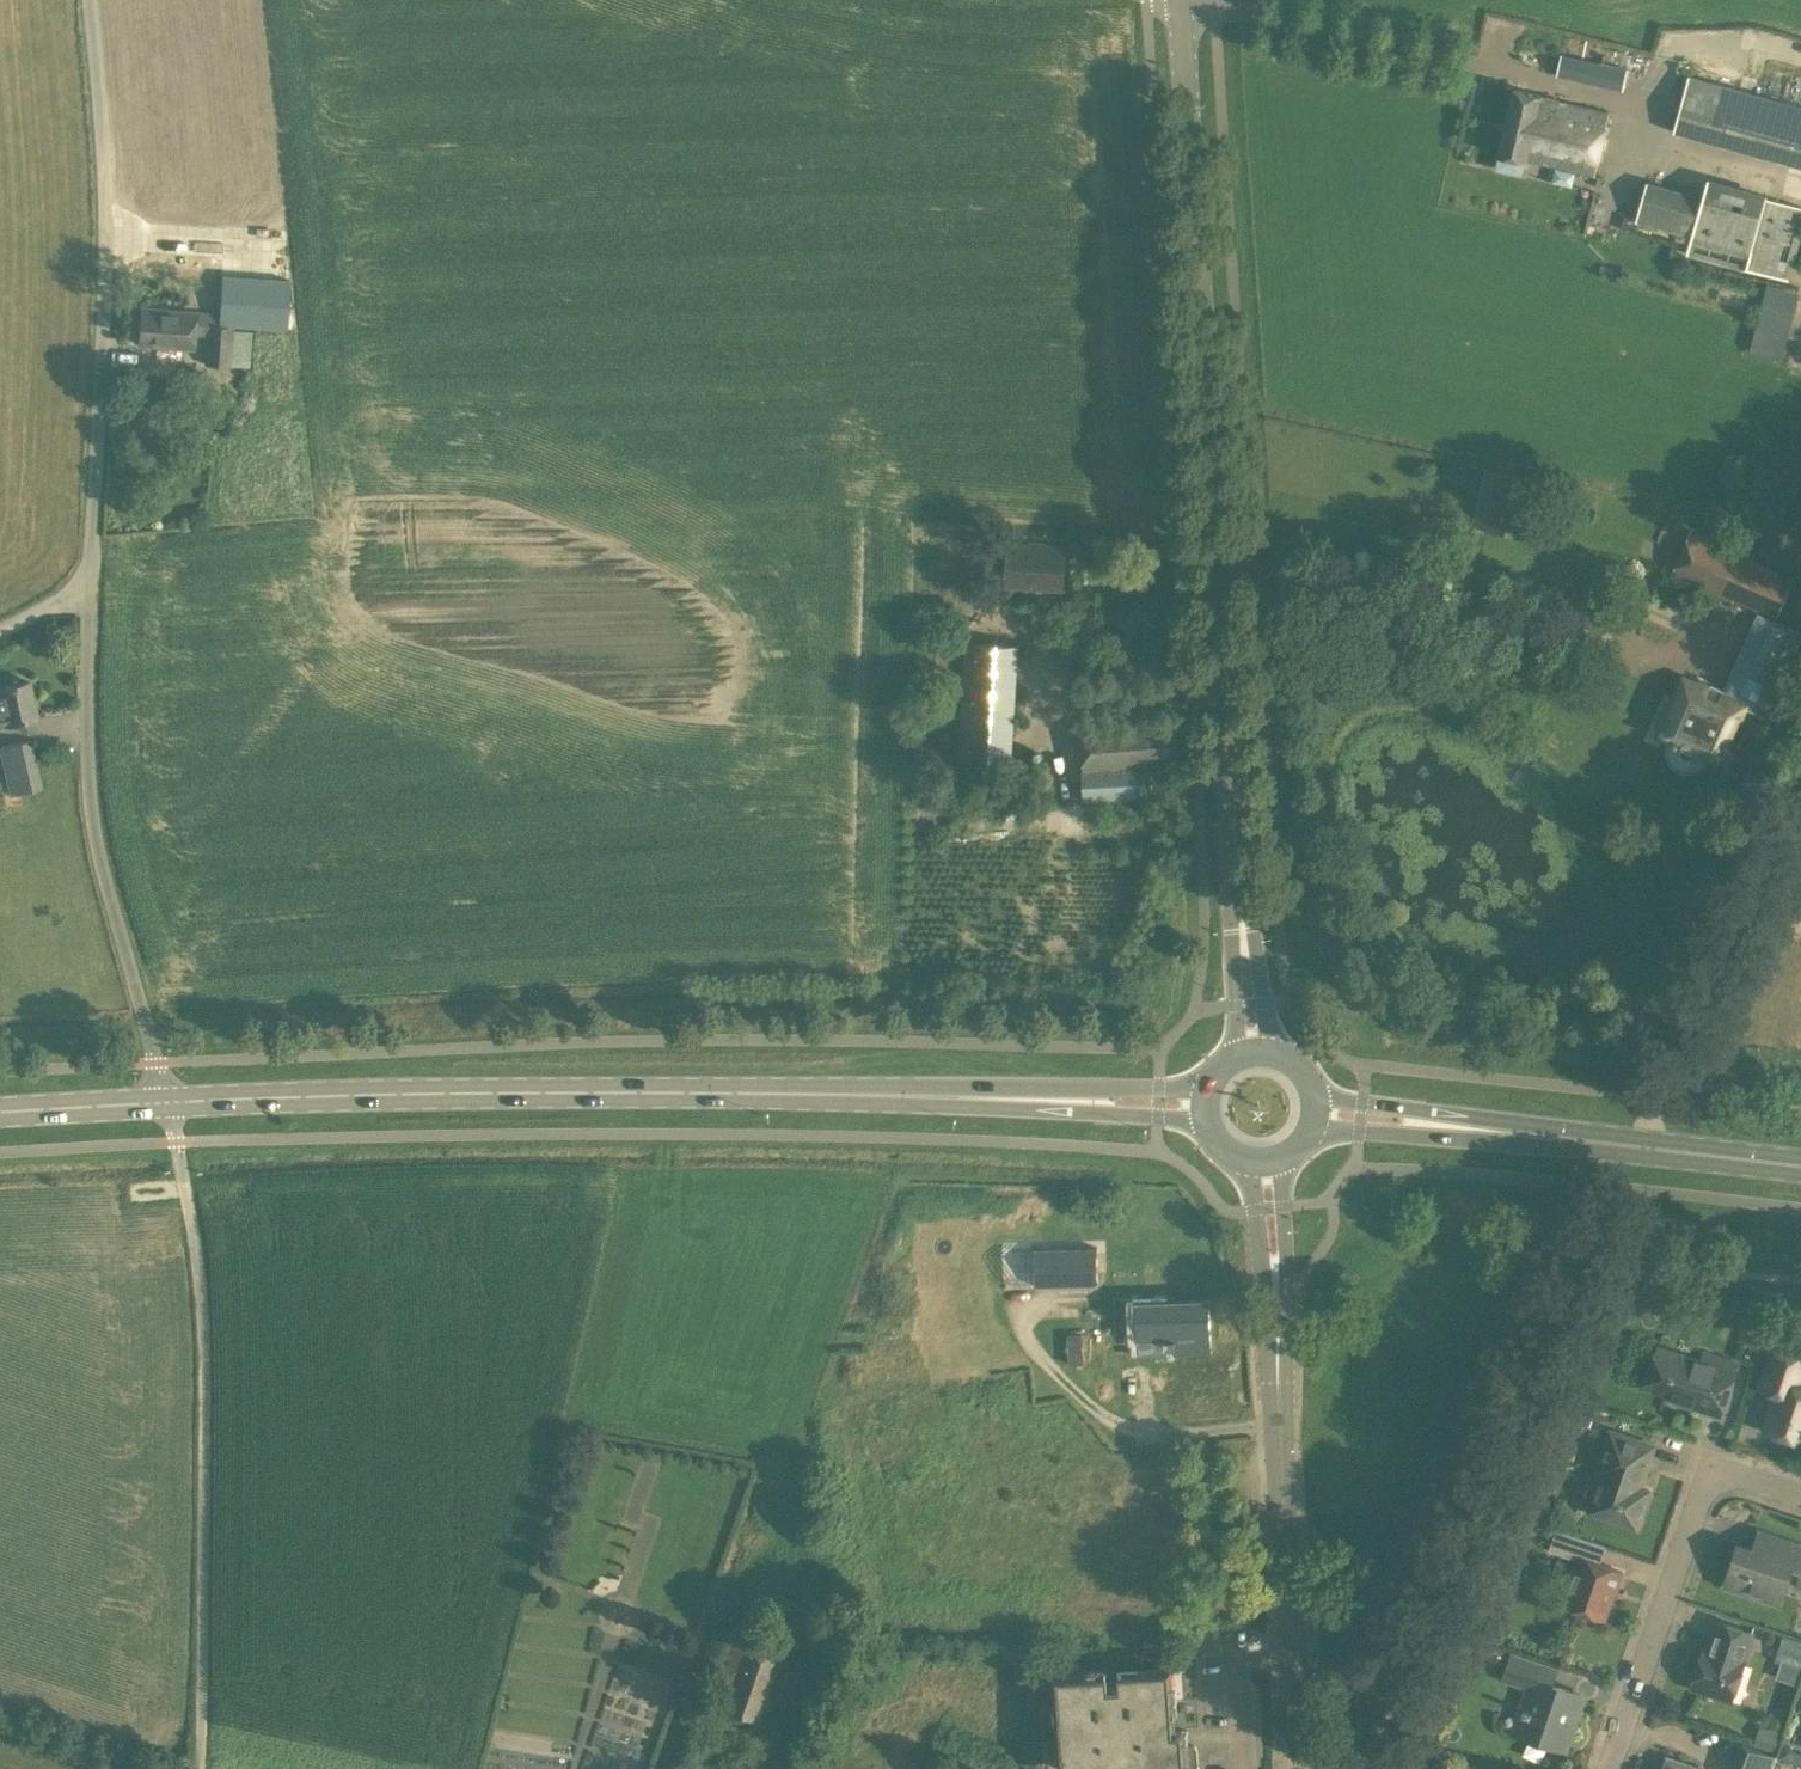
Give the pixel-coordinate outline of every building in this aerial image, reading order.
[(1628,68),(1561,54),(1557,75),(1623,89),(1628,68)] [(1689,74),(1673,132),(1800,167),(1800,105),(1689,74)] [(1498,154),(1526,161),(1526,159),(1589,173),(1604,110),(1541,94),(1541,95),(1513,88),(1498,154)] [(1645,180),(1634,220),(1669,229),(1679,190),(1645,180)] [(1698,207),(1691,235),(1777,257),(1791,204),(1752,193),(1745,219),(1698,207)] [(1751,347),(1784,357),(1800,304),(1767,294),(1751,347)] [(141,308),(139,344),(195,347),(196,334),(205,335),(206,325),(216,326),(217,319),(217,313),(217,311),(207,310),(197,310),(197,312),(195,312),(168,310),(141,308)] [(232,365),(233,330),(234,327),(216,326),(206,325),(205,335),(204,364),(232,365)] [(1689,530),(1670,574),(1775,617),(1796,573),(1689,530)] [(1008,541),(1006,582),(1061,586),(1063,545),(1008,541)] [(965,639),(958,762),(1011,769),(1018,644),(965,639)] [(1738,696),(1736,700),(1684,678),(1659,736),(1721,763),(1749,701),(1768,709),(1784,673),(1747,657),(1731,693),(1738,696)] [(36,715),(29,682),(0,688),(0,723),(36,715)] [(1150,720),(1150,714),(1078,719),(1084,798),(1149,793),(1148,771),(1154,771),(1154,766),(1176,764),(1173,718),(1150,720)] [(42,787),(31,738),(0,746),(0,751),(9,794),(42,787)] [(1778,938),(1794,915),(1786,909),(1770,933),(1778,938)] [(1097,1247),(1033,1248),(1035,1285),(1098,1284),(1097,1247)] [(1213,1300),(1138,1302),(1139,1339),(1174,1338),(1175,1354),(1214,1353),(1213,1300)] [(1770,1343),(1755,1387),(1774,1395),(1763,1427),(1800,1440),(1800,1354),(1770,1343)] [(1680,1396),(1679,1400),(1720,1413),(1737,1362),(1703,1351),(1701,1359),(1658,1345),(1644,1385),(1680,1396)] [(1601,1470),(1588,1510),(1636,1527),(1648,1490),(1638,1487),(1653,1444),(1608,1429),(1595,1468),(1601,1470)] [(1757,1527),(1751,1548),(1738,1544),(1724,1585),(1778,1603),(1786,1580),(1795,1583),(1794,1585),(1800,1587),(1800,1542),(1757,1527)] [(1616,1589),(1621,1573),(1599,1565),(1606,1545),(1556,1528),(1548,1549),(1576,1559),(1567,1585),(1574,1588),(1568,1605),(1602,1617),(1612,1588),(1616,1589)] [(1702,1647),(1690,1686),(1731,1700),(1744,1662),(1742,1661),(1751,1632),(1716,1621),(1707,1649),(1702,1647)] [(1774,1660),(1800,1669),(1800,1641),(1783,1635),(1774,1660)] [(723,1703),(763,1718),(786,1654),(747,1639),(723,1703)] [(1561,1747),(1579,1694),(1552,1686),(1558,1667),(1510,1651),(1501,1679),(1529,1689),(1515,1731),(1561,1747)] [(1503,1655),(1491,1652),(1489,1659),(1500,1662),(1503,1655)] [(1197,1747),(1188,1744),(1170,1745),(1170,1733),(1182,1732),(1182,1730),(1173,1730),(1169,1667),(1059,1675),(1065,1768),(1103,1768),(1112,1768),(1198,1768),(1197,1747)] [(1758,1743),(1777,1749),(1782,1731),(1764,1725),(1758,1743)] [(1777,1755),(1739,1743),(1730,1768),(1772,1768),(1777,1755)] [(1778,1756),(1790,1760),(1793,1752),(1791,1745),(1783,1743),(1778,1756)] [(1665,1756),(1661,1768),(1704,1768),(1665,1756)]
